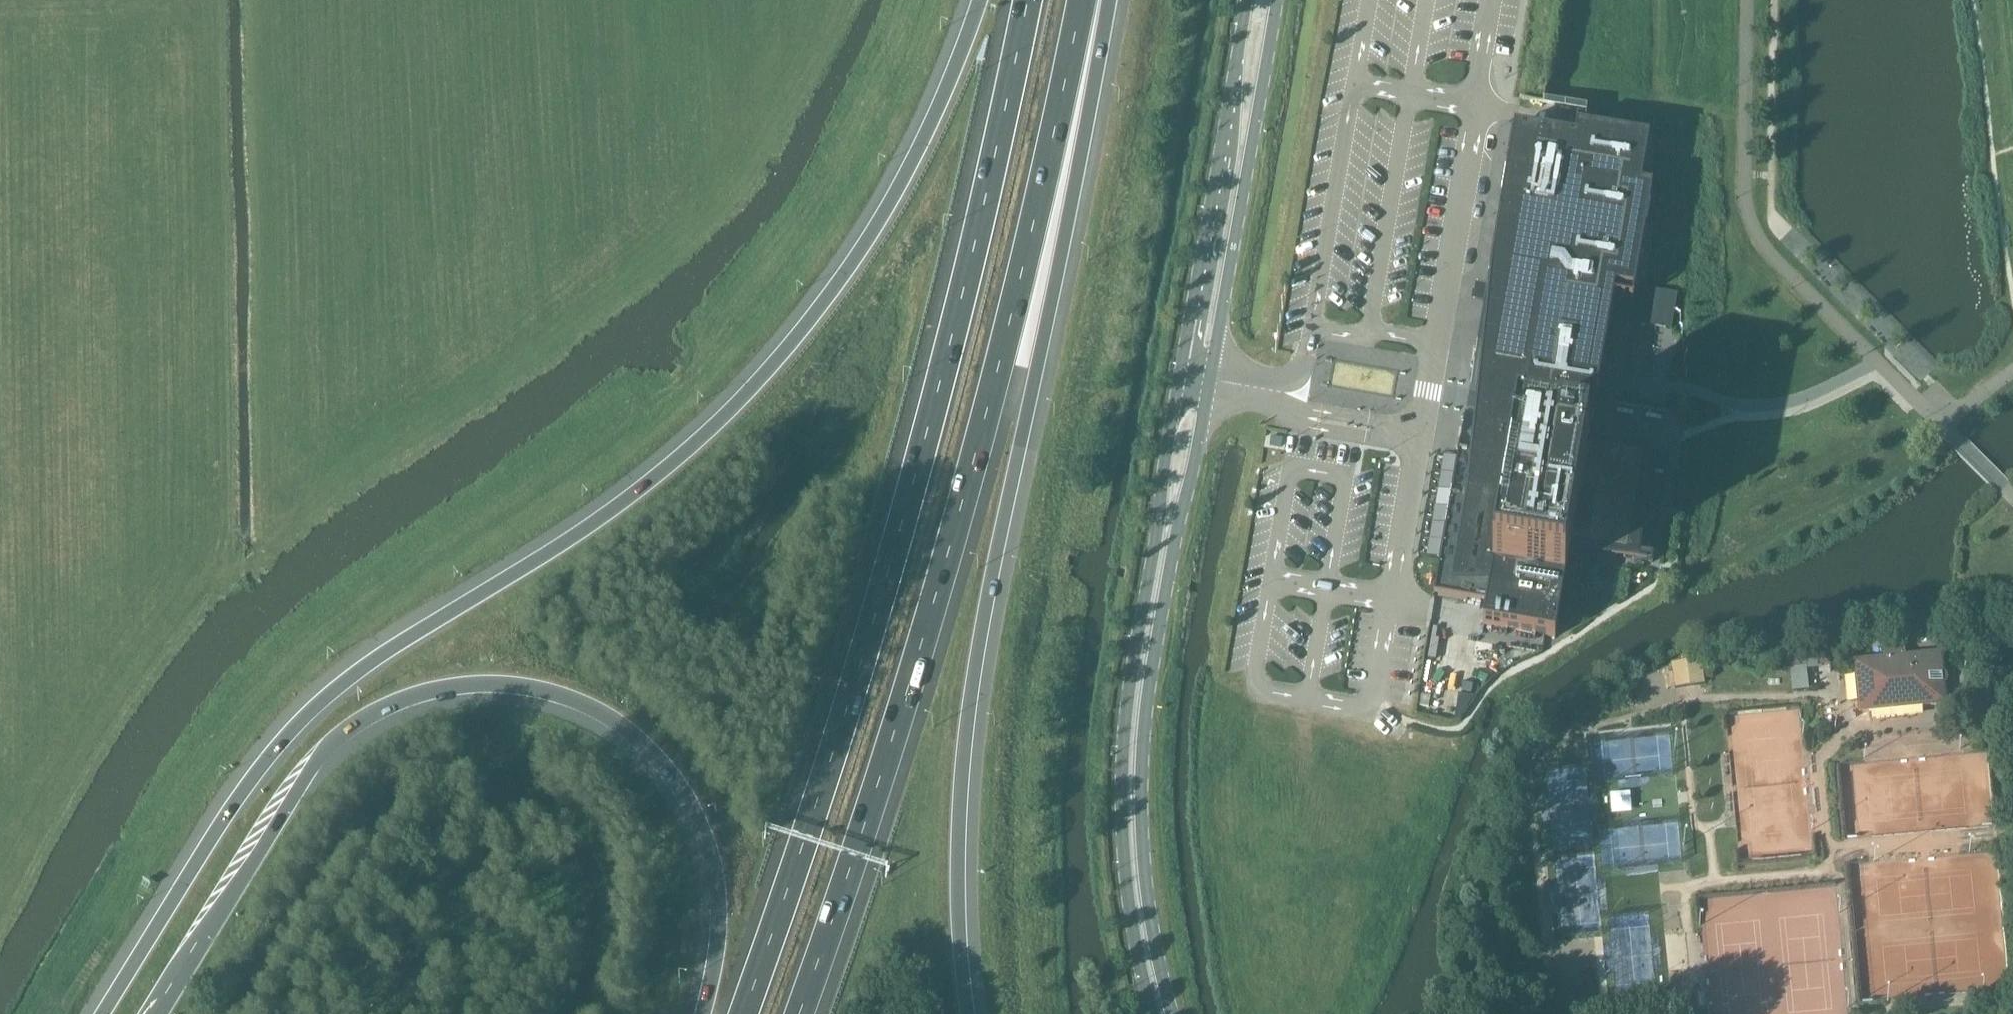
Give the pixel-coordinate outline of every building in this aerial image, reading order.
[(1440,559),(1434,593),(1487,602),(1483,625),(1556,638),(1571,548),(1653,562),(1671,460),(1589,446),(1590,438),(1592,427),(1593,424),(1594,414),(1595,410),(1597,400),(1597,399),(1598,392),(1607,343),(1614,299),(1614,298),(1616,289),(1634,292),(1635,293),(1653,188),(1642,186),(1645,167),(1650,139),(1585,127),(1584,127),(1577,126),(1575,137),(1516,127),(1514,127),(1487,285),(1484,303),(1472,371),(1471,378),(1468,397),(1463,425),(1457,459),(1440,559)] [(1675,493),(1671,508),(1684,511),(1688,497),(1675,493)] [(1979,611),(1969,612),(1971,632),(1981,631),(1979,611)] [(1481,631),(1480,640),(1503,645),(1505,635),(1481,631)] [(1859,712),(1947,704),(1942,652),(1906,655),(1905,644),(1882,646),(1884,658),(1854,660),(1859,712)] [(1828,664),(1827,654),(1817,655),(1818,661),(1823,664),(1828,664)] [(1800,663),(1800,657),(1790,658),(1791,668),(1797,668),(1800,663)] [(1613,676),(1620,700),(1682,682),(1675,658),(1613,676)] [(1464,683),(1462,692),(1472,693),(1473,684),(1464,683)] [(1474,696),(1459,694),(1455,718),(1460,719),(1474,696)] [(1970,839),(1968,860),(1993,862),(1995,841),(1970,839)]
